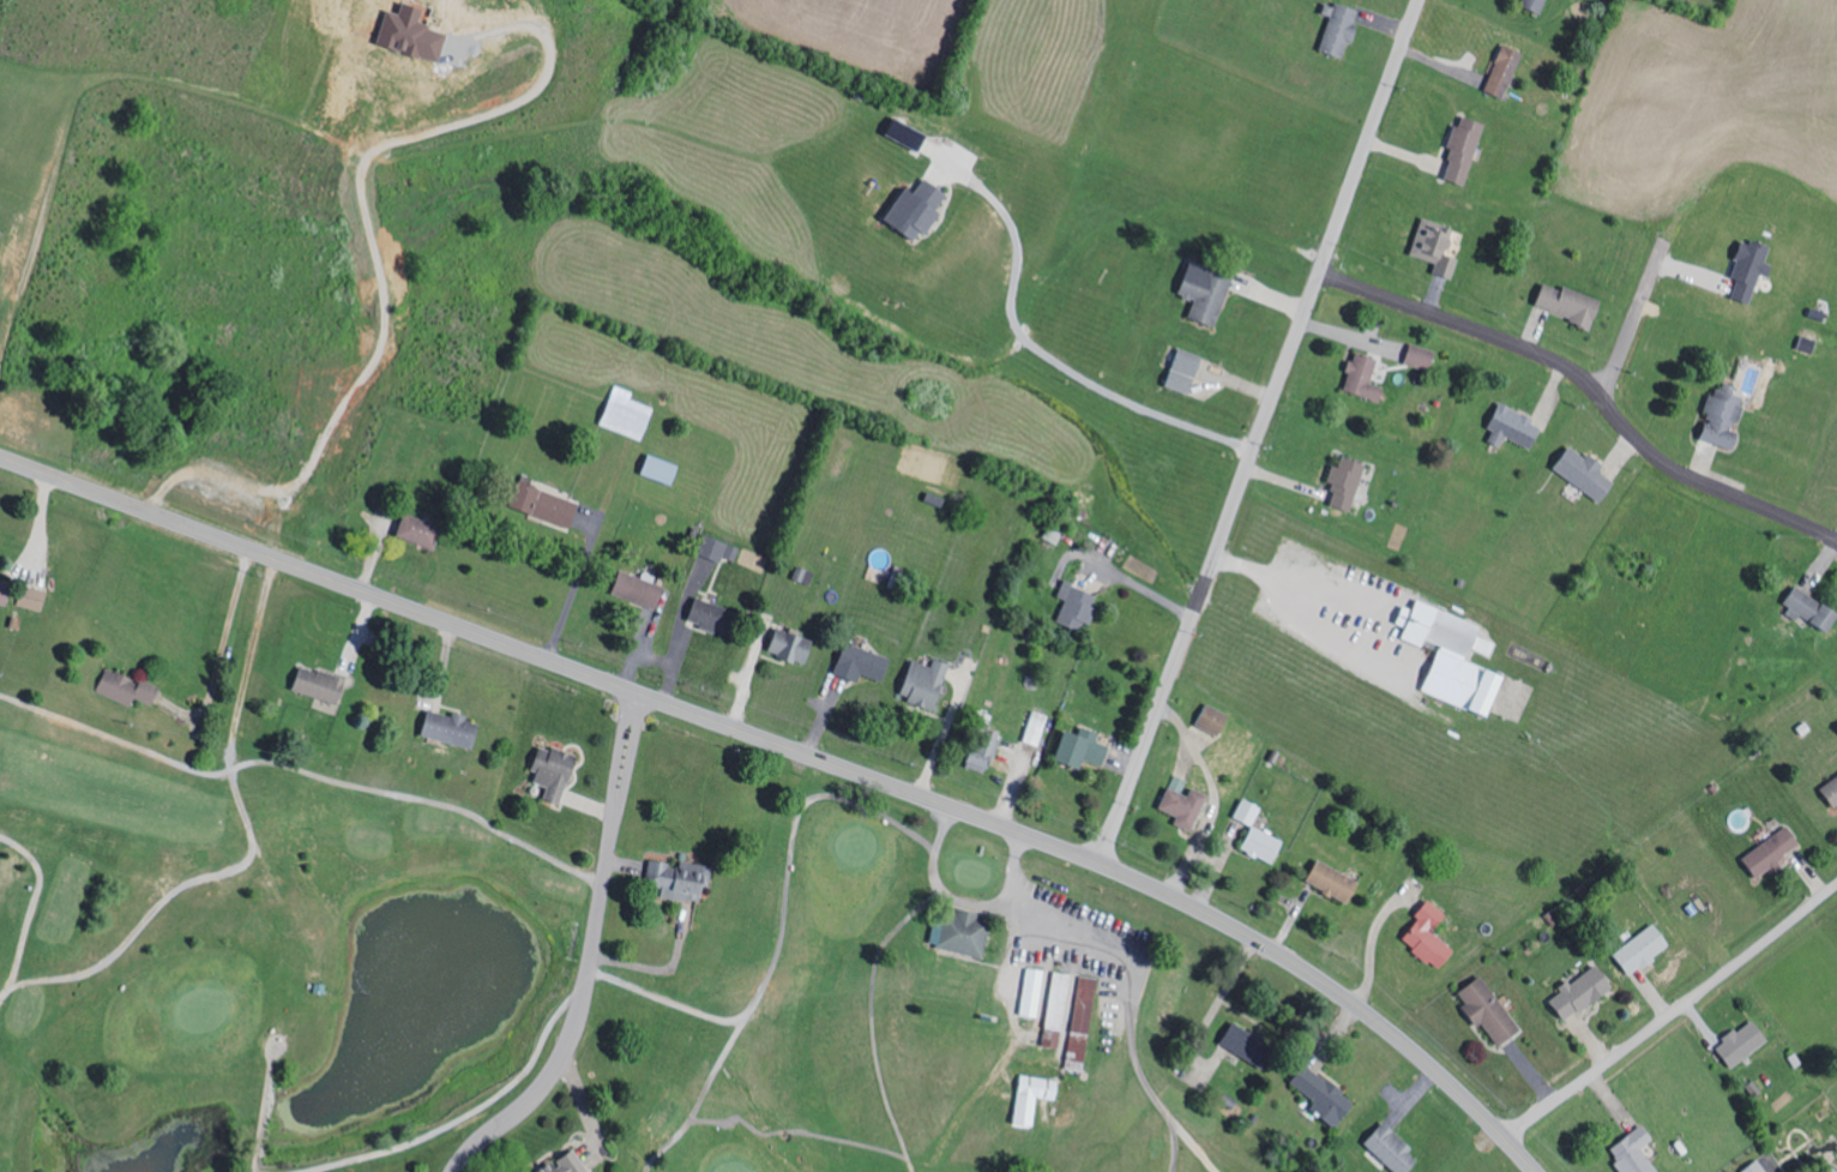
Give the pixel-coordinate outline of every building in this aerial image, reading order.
[(442,64),(453,33),(425,23),(430,7),(410,0),(405,14),(392,10),(381,42),(442,64)] [(1514,7),(1538,15),(1543,0),(1516,0),(1514,7)] [(1354,12),(1320,1),(1316,14),(1325,16),(1314,51),(1339,59),(1354,12)] [(1481,92),(1502,99),(1517,51),(1496,45),(1481,92)] [(1436,180),(1461,187),(1479,122),(1453,116),(1436,180)] [(906,129),(887,118),(879,133),(903,147),(907,139),(902,136),(906,129)] [(897,188),(874,222),(904,243),(911,232),(918,236),(934,213),(929,210),(940,195),(917,179),(906,194),(897,188)] [(1405,255),(1436,265),(1432,276),(1449,281),(1457,257),(1453,256),(1461,233),(1416,218),(1405,255)] [(1743,304),(1755,274),(1761,277),(1765,265),(1759,262),(1765,248),(1753,243),(1751,247),(1736,242),(1723,278),(1732,282),(1726,298),(1743,304)] [(1207,328),(1228,279),(1202,268),(1198,278),(1179,271),(1170,293),(1188,301),(1181,317),(1207,328)] [(1528,307),(1587,327),(1597,300),(1555,286),(1554,290),(1536,283),(1528,307)] [(1425,370),(1431,351),(1406,343),(1399,361),(1425,370)] [(1198,357),(1174,347),(1159,386),(1183,395),(1198,357)] [(1372,360),(1348,353),(1337,391),(1375,402),(1379,388),(1365,384),(1372,360)] [(1726,450),(1731,432),(1730,431),(1739,397),(1729,395),(1731,386),(1717,383),(1714,394),(1704,391),(1698,412),(1701,413),(1693,441),(1726,450)] [(603,424),(645,440),(657,408),(632,399),(634,392),(617,386),(603,424)] [(1499,438),(1528,449),(1538,422),(1492,404),(1483,428),(1489,430),(1484,443),(1496,447),(1499,438)] [(1610,481),(1595,471),(1598,468),(1564,444),(1546,468),(1595,502),(1610,481)] [(645,472),(676,485),(684,464),(654,452),(645,472)] [(1345,513),(1360,465),(1336,457),(1333,467),(1326,465),(1321,483),(1330,486),(1323,506),(1345,513)] [(520,508),(573,528),(583,502),(530,482),(520,508)] [(436,549),(445,526),(409,512),(400,535),(436,549)] [(707,554),(726,561),(728,555),(740,560),(744,546),(714,535),(707,554)] [(889,584),(903,590),(912,570),(898,564),(889,584)] [(661,608),(669,585),(651,579),(652,578),(626,568),(617,592),(661,608)] [(0,578),(0,603),(11,605),(14,581),(0,578)] [(1061,596),(1069,599),(1061,620),(1085,630),(1088,621),(1094,623),(1105,594),(1068,580),(1061,596)] [(51,592),(27,585),(21,606),(45,613),(51,592)] [(1821,632),(1832,610),(1787,589),(1779,604),(1786,607),(1782,615),(1792,620),(1793,618),(1821,632)] [(734,634),(742,604),(701,593),(692,622),(734,634)] [(1486,623),(1422,600),(1418,609),(1407,605),(1401,624),(1406,626),(1403,636),(1441,650),(1426,692),(1496,717),(1512,675),(1472,660),(1486,623)] [(780,624),(771,650),(810,663),(819,638),(780,624)] [(1476,650),(1491,658),(1499,643),(1484,635),(1476,650)] [(895,660),(852,640),(837,672),(860,683),(865,673),(885,683),(895,660)] [(954,662),(938,657),(935,665),(916,659),(904,697),(940,708),(954,662)] [(342,704),(350,678),(305,664),(296,689),(342,704)] [(132,707),(137,697),(155,705),(162,690),(110,665),(98,691),(132,707)] [(1224,736),(1234,714),(1208,702),(1198,724),(1224,736)] [(425,735),(477,749),(484,724),(471,720),(472,714),(456,710),(455,715),(433,709),(425,735)] [(1040,746),(1050,715),(1035,710),(1025,741),(1040,746)] [(1070,729),(1058,757),(1085,768),(1088,759),(1106,766),(1113,747),(1099,742),(1103,732),(1085,725),(1081,733),(1070,729)] [(564,804),(582,755),(554,745),(553,749),(544,746),(535,769),(540,771),(536,781),(550,786),(546,797),(564,804)] [(989,772),(994,756),(973,750),(968,766),(989,772)] [(1196,787),(1192,795),(1182,791),(1188,779),(1177,774),(1161,808),(1180,817),(1177,823),(1195,831),(1212,795),(1196,787)] [(1823,789),(1836,808),(1836,778),(1823,789)] [(1237,817),(1255,826),(1265,806),(1246,797),(1237,817)] [(1287,840),(1256,825),(1245,849),(1276,864),(1287,840)] [(1758,877),(1806,847),(1793,826),(1745,856),(1758,877)] [(714,865),(683,859),(682,863),(653,858),(648,883),(659,885),(658,893),(707,903),(714,865)] [(1310,885),(1355,901),(1363,878),(1319,861),(1310,885)] [(1444,969),(1459,949),(1436,933),(1451,913),(1431,899),(1420,916),(1422,918),(1405,942),(1444,969)] [(986,956),(993,922),(981,920),(982,915),(941,906),(933,945),(986,956)] [(1617,954),(1635,976),(1675,944),(1658,922),(1617,954)] [(1565,1019),(1619,991),(1605,964),(1562,987),(1565,993),(1555,998),(1565,1019)] [(1047,970),(1029,967),(1021,1014),(1038,1018),(1047,970)] [(1073,973),(1054,971),(1043,1045),(1060,1048),(1062,1036),(1068,1037),(1067,1041),(1070,1042),(1075,1006),(1069,1005),(1073,973)] [(1067,1068),(1086,1072),(1101,978),(1081,975),(1067,1068)] [(1500,1048),(1524,1030),(1484,976),(1460,993),(1500,1048)] [(1772,1039),(1755,1017),(1719,1046),(1736,1068),(1772,1039)] [(1224,1044),(1269,1068),(1280,1047),(1236,1022),(1224,1044)] [(1358,1103),(1344,1093),(1346,1090),(1308,1064),(1295,1083),(1320,1101),(1315,1108),(1342,1127),(1358,1103)] [(1017,1123),(1037,1125),(1041,1097),(1060,1100),(1062,1080),(1023,1075),(1017,1123)] [(1389,1121),(1369,1143),(1400,1171),(1413,1171),(1423,1161),(1413,1152),(1417,1148),(1389,1121)] [(1646,1148),(1659,1139),(1649,1124),(1612,1149),(1628,1171),(1663,1171),(1646,1148)] [(578,1151),(544,1171),(592,1171),(578,1151)] [(1744,1171),(1769,1171),(1762,1159),(1743,1170),(1744,1171)]
